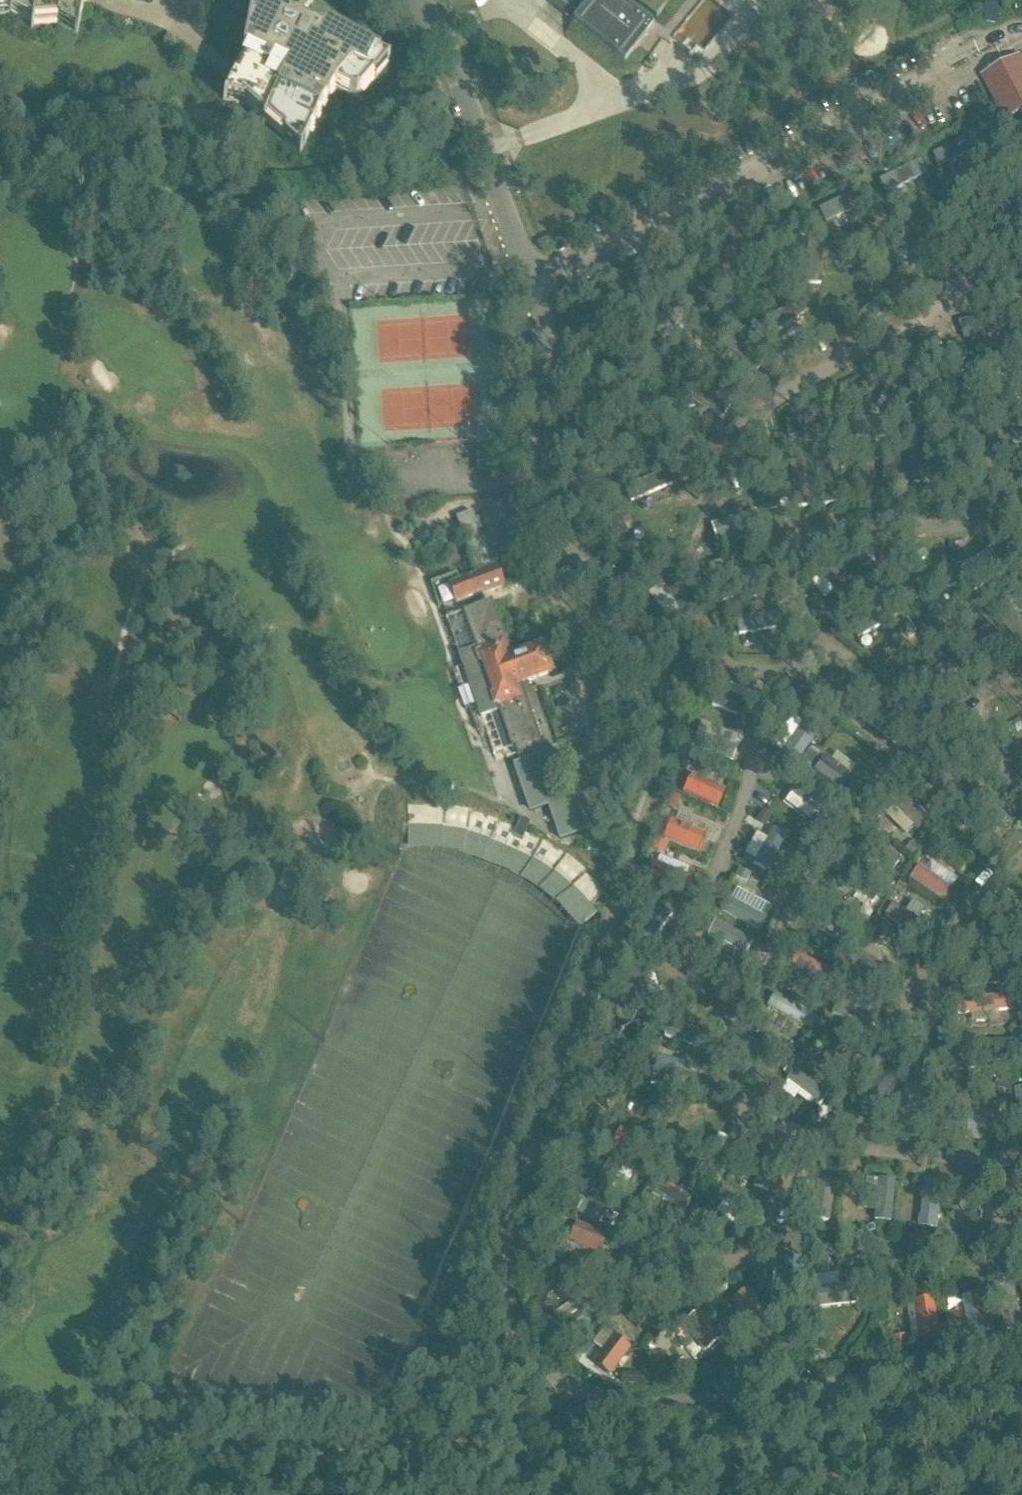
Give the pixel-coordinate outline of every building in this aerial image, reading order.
[(58,23),(59,26),(77,36),(85,0),(0,0),(0,15),(11,14),(33,25),(58,23)] [(286,137),(285,139),(301,153),(326,100),(336,88),(356,98),(373,78),(376,78),(388,63),(336,38),(324,27),(320,35),(302,26),(311,16),(314,0),(252,0),(251,9),(252,10),(242,66),(240,70),(225,101),(244,104),(248,105),(286,137)] [(545,1),(574,24),(625,63),(640,46),(599,14),(611,0),(546,0),(545,1)] [(657,16),(670,0),(636,0),(657,16)] [(1021,62),(986,80),(1007,119),(1021,111),(1021,64),(1021,62)] [(477,576),(449,586),(455,603),(482,594),(483,596),(504,589),(496,567),(492,569),(489,561),(520,550),(511,526),(481,536),(473,513),(457,518),(476,574),(477,576)] [(477,647),(459,653),(481,718),(499,712),(512,751),(515,750),(517,757),(518,759),(541,751),(543,750),(554,746),(535,692),(532,693),(528,681),(550,674),(542,649),(511,660),(492,603),(465,612),(477,647)] [(739,738),(700,724),(691,747),(730,762),(739,738)] [(777,760),(793,771),(814,743),(799,731),(777,760)] [(516,766),(532,812),(549,806),(561,840),(587,831),(576,797),(559,802),(543,757),(516,766)] [(851,801),(862,786),(825,758),(813,773),(851,801)] [(684,794),(720,809),(727,792),(691,777),(684,794)] [(663,841),(700,856),(708,837),(671,821),(663,841)] [(766,874),(787,838),(774,830),(752,866),(766,874)] [(683,897),(690,878),(654,863),(646,882),(683,897)] [(943,905),(952,892),(917,868),(909,881),(943,905)] [(766,919),(729,899),(721,913),(758,933),(766,919)] [(922,940),(929,928),(892,906),(884,918),(922,940)] [(646,950),(672,917),(660,907),(634,941),(646,950)] [(745,958),(753,943),(715,923),(707,938),(745,958)] [(830,989),(837,974),(796,955),(789,970),(830,989)] [(766,1009),(802,1029),(810,1014),(774,994),(766,1009)] [(704,1052),(709,1036),(667,1023),(662,1039),(704,1052)] [(692,1095),(695,1079),(652,1069),(648,1086),(692,1095)] [(819,1108),(829,1093),(797,1069),(786,1083),(819,1108)] [(720,1224),(755,1224),(755,1197),(720,1197),(720,1224)] [(564,1244),(602,1262),(612,1240),(575,1222),(564,1244)] [(728,1302),(750,1330),(766,1317),(744,1289),(728,1302)] [(916,1301),(922,1343),(942,1340),(936,1299),(916,1301)] [(674,1328),(701,1363),(720,1347),(693,1313),(674,1328)] [(607,1383),(640,1351),(623,1334),(590,1366),(607,1383)]
